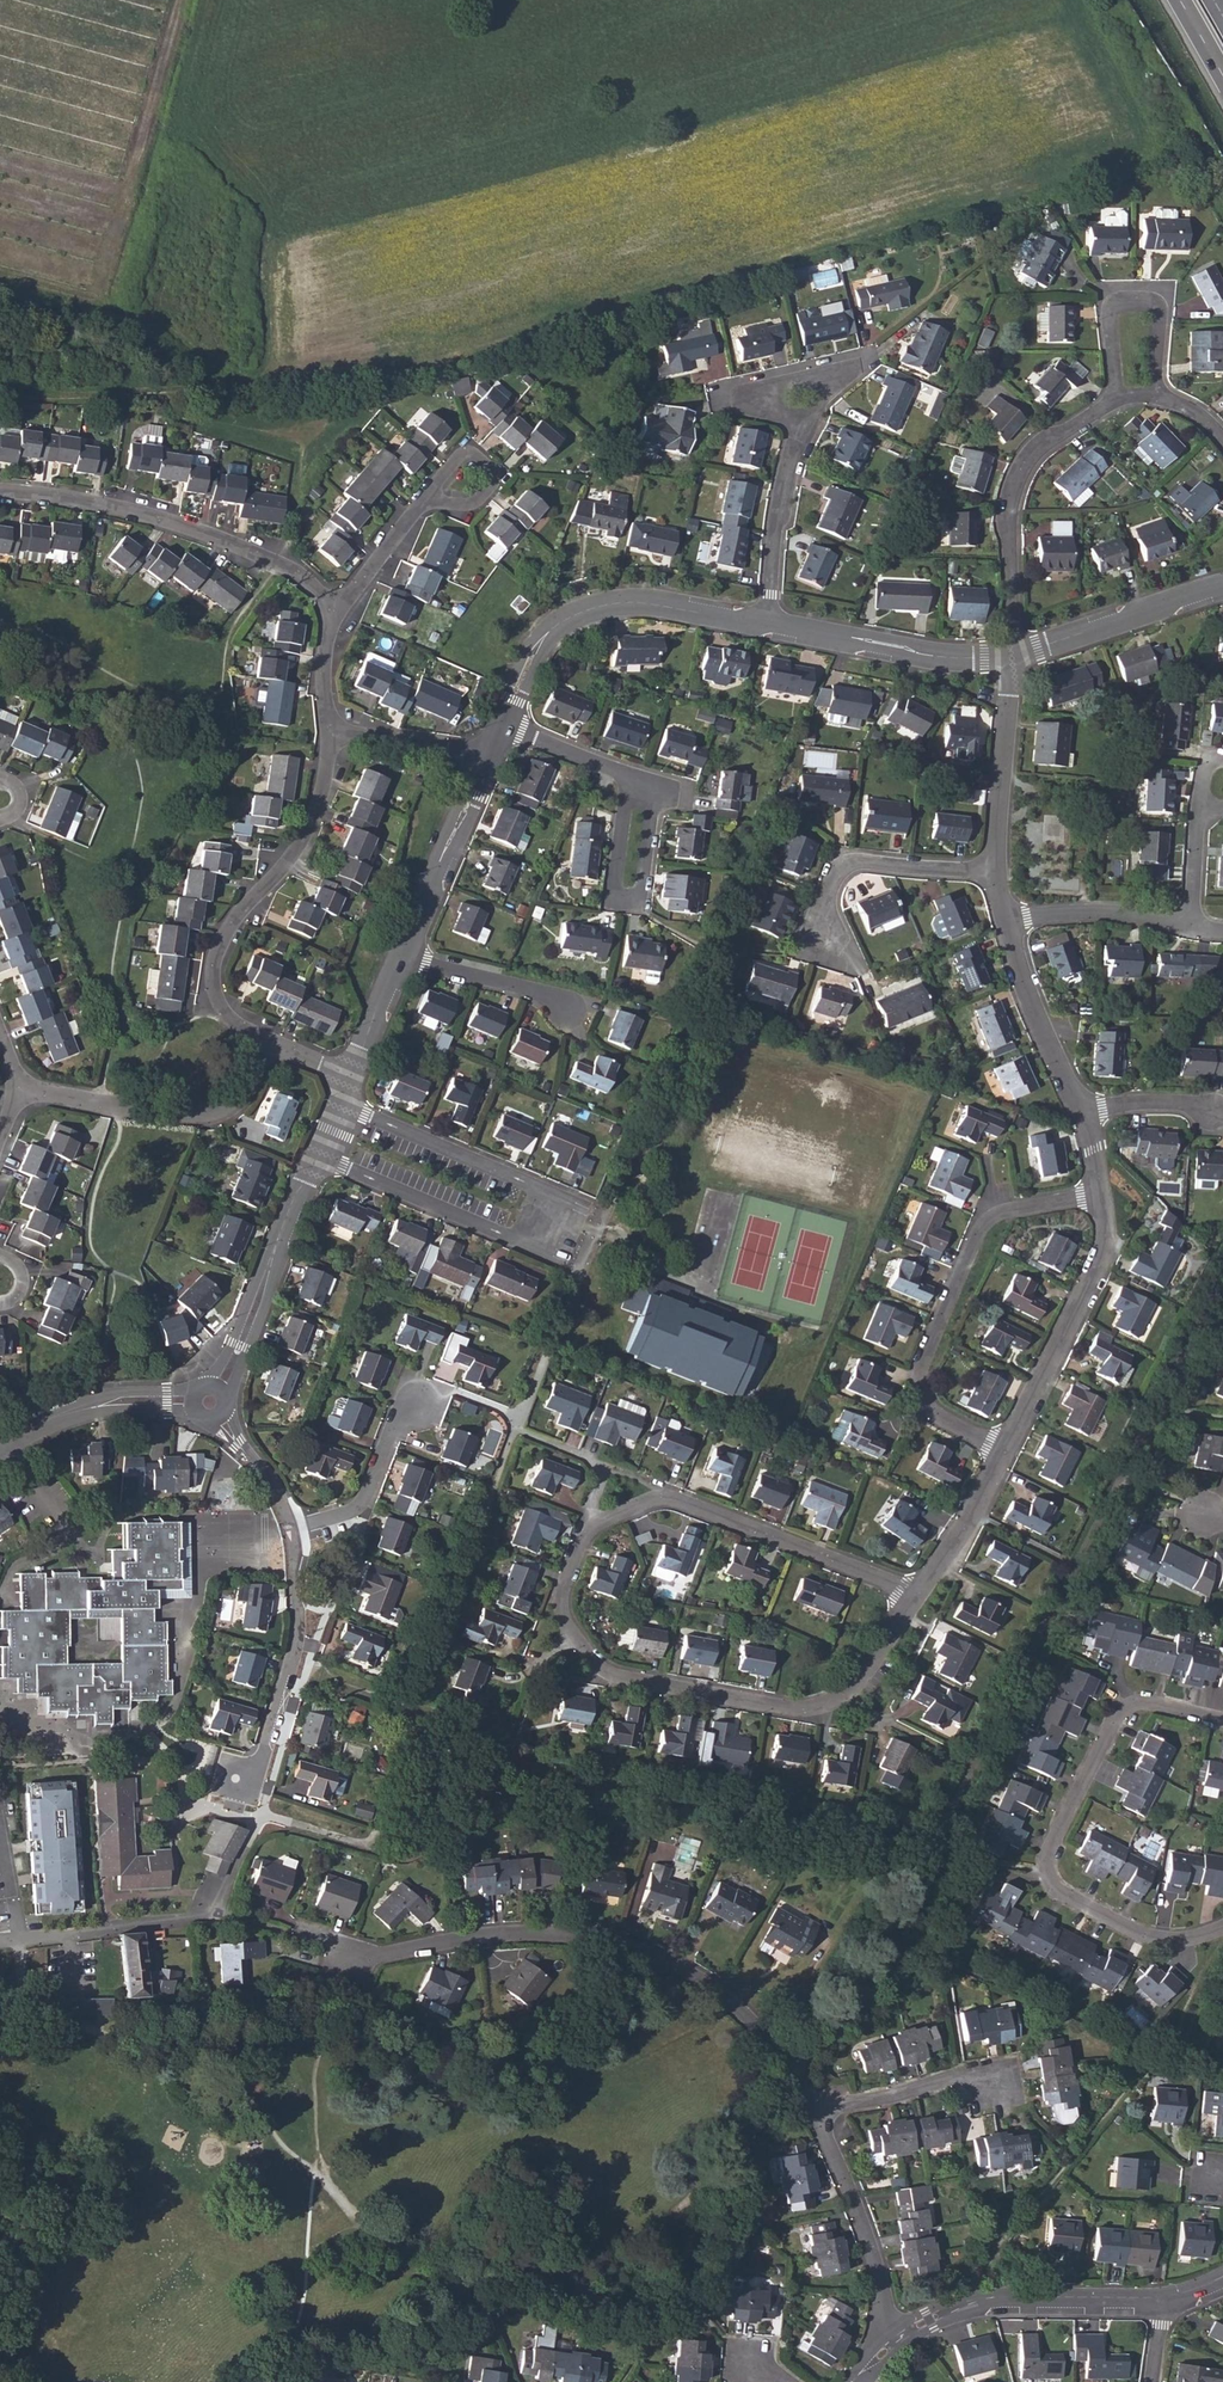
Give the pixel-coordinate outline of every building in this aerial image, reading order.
[(1155,211),(1155,220),(1175,220),(1175,212),(1174,210),(1156,209),(1155,211)] [(1089,226),(1088,256),(1099,256),(1099,254),(1124,254),(1124,227),(1124,214),(1121,210),(1116,210),(1113,214),(1113,216),(1104,216),(1102,218),(1102,227),(1089,226)] [(1142,249),(1186,250),(1187,221),(1175,220),(1155,220),(1143,219),(1142,249)] [(1019,273),(1045,288),(1052,276),(1050,275),(1056,263),(1058,265),(1064,252),(1036,237),(1022,262),(1025,264),(1019,273)] [(850,258),(839,261),(842,275),(854,272),(850,258)] [(815,287),(838,282),(834,260),(810,265),(815,287)] [(1213,263),(1190,275),(1190,276),(1193,281),(1206,307),(1207,306),(1210,305),(1211,305),(1215,313),(1222,313),(1222,282),(1213,263)] [(884,277),(864,281),(866,289),(886,284),(884,277)] [(866,289),(854,292),(858,310),(885,304),(888,313),(907,308),(904,300),(907,300),(903,280),(886,284),(866,289)] [(818,316),(840,311),(837,301),(820,305),(816,309),(818,316)] [(1045,329),(1045,306),(1041,306),(1041,310),(1037,310),(1036,329),(1045,330),(1045,329)] [(1045,306),(1045,329),(1045,330),(1044,337),(1044,342),(1044,343),(1070,343),(1071,342),(1071,337),(1071,320),(1073,320),(1073,319),(1074,306),(1045,306)] [(796,321),(801,347),(846,338),(840,311),(818,316),(796,321)] [(921,322),(916,335),(917,335),(911,350),(907,349),(904,347),(898,362),(904,364),(903,365),(926,375),(944,333),(921,322)] [(662,346),(666,361),(668,373),(669,375),(689,371),(687,362),(715,355),(711,335),(708,323),(694,326),(695,329),(678,333),(676,336),(677,342),(662,346)] [(778,325),(765,328),(756,330),(755,326),(742,329),(744,337),(734,340),(739,362),(770,354),(768,343),(782,340),(778,325)] [(1190,346),(1193,346),(1193,361),(1190,362),(1190,373),(1222,372),(1222,351),(1222,334),(1222,332),(1190,332),(1190,346)] [(914,334),(907,349),(911,350),(917,335),(916,335),(914,334)] [(668,373),(666,361),(655,364),(658,375),(668,373)] [(1037,399),(1047,408),(1068,385),(1072,389),(1081,379),(1079,377),(1069,368),(1064,365),(1063,366),(1057,361),(1050,369),(1048,368),(1032,386),(1042,394),(1037,399)] [(1084,372),(1074,363),(1069,368),(1079,377),(1084,372)] [(869,421),(893,432),(912,388),(884,376),(881,385),(884,387),(869,421)] [(448,382),(453,397),(470,393),(467,377),(448,382)] [(471,407),(494,426),(507,412),(511,407),(488,388),(482,382),(474,384),(473,393),(479,398),(471,407)] [(931,403),(938,406),(943,395),(936,392),(931,403)] [(984,426),(1003,442),(1023,419),(995,396),(985,407),(994,415),(984,426)] [(686,454),(689,439),(686,438),(689,428),(692,412),(656,405),(654,416),(660,418),(658,424),(642,421),(637,444),(660,449),(659,452),(683,456),(684,453),(686,454)] [(529,430),(507,412),(494,426),(490,431),(511,451),(520,441),(529,430)] [(408,435),(428,452),(447,431),(426,413),(408,435)] [(1183,449),(1158,423),(1153,428),(1145,419),(1139,424),(1134,417),(1122,428),(1128,434),(1133,430),(1133,431),(1141,440),(1136,444),(1137,445),(1152,460),(1160,469),(1161,470),(1183,449)] [(529,430),(520,441),(542,461),(559,440),(537,421),(529,430)] [(12,465),(13,456),(16,438),(18,430),(1,428),(0,428),(0,463),(12,465)] [(731,463),(757,469),(764,434),(739,429),(731,463)] [(828,460),(855,471),(867,441),(840,429),(835,438),(837,439),(828,460)] [(16,438),(13,456),(42,461),(47,435),(18,430),(16,438)] [(42,461),(72,465),(75,445),(76,439),(47,435),(42,461)] [(408,435),(388,457),(399,467),(408,475),(428,452),(408,435)] [(125,470),(154,474),(157,453),(158,448),(159,437),(145,436),(142,438),(141,445),(130,443),(125,470)] [(71,472),(100,476),(104,450),(75,445),(72,465),(71,472)] [(1131,451),(1146,466),(1152,460),(1137,445),(1131,451)] [(981,494),(989,467),(986,466),(989,457),(961,448),(958,459),(952,457),(948,469),(950,473),(957,475),(954,487),(981,494)] [(380,489),(399,467),(388,457),(379,449),(360,471),(380,489)] [(1085,489),(1097,478),(1096,476),(1105,467),(1089,451),(1079,461),(1078,459),(1052,484),(1070,503),(1076,509),(1091,495),(1085,489)] [(154,479),(183,483),(185,465),(186,457),(157,453),(154,474),(154,479)] [(214,473),(214,470),(203,468),(204,460),(202,457),(187,455),(186,457),(185,465),(183,483),(182,492),(210,496),(214,473)] [(346,498),(360,511),(380,489),(360,471),(340,493),(346,498)] [(210,501),(239,505),(241,491),(242,478),(214,473),(210,496),(210,501)] [(734,483),(746,485),(748,477),(735,474),(734,483)] [(727,481),(721,514),(723,514),(721,526),(743,530),(745,519),(747,519),(753,486),(746,485),(734,483),(727,481)] [(1170,496),(1194,523),(1216,502),(1198,483),(1188,493),(1181,486),(1170,496)] [(816,528),(842,539),(859,501),(827,487),(820,500),(826,503),(816,528)] [(283,498),(241,491),(239,505),(237,517),(280,524),(283,498)] [(523,491),(505,513),(521,526),(525,530),(544,508),(523,491)] [(587,526),(605,530),(603,536),(613,538),(616,539),(617,539),(618,534),(619,534),(627,498),(625,498),(608,495),(606,506),(576,500),(567,523),(587,526)] [(335,528),(346,538),(366,515),(360,511),(346,498),(326,520),(335,528)] [(482,532),(503,549),(521,526),(505,513),(501,510),(482,532)] [(948,513),(947,546),(974,546),(973,530),(976,530),(976,514),(948,513)] [(1167,537),(1160,518),(1139,525),(1138,525),(1141,534),(1136,536),(1137,541),(1144,562),(1172,552),(1171,550),(1183,547),(1179,533),(1167,537)] [(335,528),(326,520),(320,527),(329,535),(335,528)] [(1068,522),(1048,522),(1048,539),(1068,539),(1068,522)] [(635,548),(670,555),(675,531),(640,523),(635,548)] [(18,531),(15,551),(44,555),(44,549),(47,529),(18,524),(18,531)] [(47,529),(44,549),(64,552),(73,554),(77,528),(48,524),(47,529)] [(714,564),(741,569),(743,558),(741,557),(744,540),(743,540),(745,531),(743,530),(721,526),(720,525),(718,534),(720,535),(714,564)] [(18,531),(0,528),(0,555),(14,557),(15,551),(18,531)] [(346,538),(335,528),(329,535),(316,550),(336,566),(354,545),(346,538)] [(436,529),(419,569),(437,577),(443,580),(461,539),(436,529)] [(138,566),(146,555),(122,537),(106,559),(130,577),(138,566)] [(1036,539),(1036,573),(1070,572),(1068,539),(1048,539),(1036,539)] [(1090,549),(1098,573),(1116,567),(1117,571),(1127,568),(1118,540),(1090,549)] [(797,578),(820,588),(835,555),(808,544),(804,552),(807,554),(797,578)] [(146,555),(138,566),(161,583),(167,576),(177,562),(153,545),(146,555)] [(63,559),(64,552),(44,549),(44,555),(43,559),(56,561),(57,564),(60,566),(63,566),(65,563),(63,559)] [(13,560),(42,564),(43,559),(44,555),(15,551),(14,557),(13,560)] [(177,562),(167,576),(190,593),(194,588),(206,571),(183,554),(177,562)] [(206,571),(194,588),(229,614),(245,593),(210,566),(206,571)] [(413,566),(401,593),(413,598),(426,604),(437,577),(419,569),(413,566)] [(915,614),(926,614),(927,585),(876,582),(875,609),(915,611),(915,614)] [(402,625),(413,598),(401,593),(388,587),(378,614),(402,625)] [(949,588),(947,616),(962,616),(962,620),(973,621),(973,624),(983,625),(984,590),(949,588)] [(509,605),(519,614),(527,604),(517,596),(509,605)] [(285,653),(297,655),(301,627),(275,622),(271,651),(285,653)] [(431,630),(427,639),(433,642),(437,633),(431,630)] [(651,635),(642,635),(642,639),(628,639),(628,635),(615,636),(616,650),(612,650),(612,666),(626,666),(626,663),(640,663),(640,665),(657,664),(657,653),(661,653),(660,638),(651,638),(651,635)] [(1126,682),(1136,679),(1148,675),(1157,672),(1156,668),(1168,664),(1161,645),(1149,649),(1148,645),(1117,656),(1126,682)] [(705,646),(700,669),(703,670),(701,679),(710,681),(712,683),(723,685),(726,684),(728,676),(741,679),(747,653),(719,648),(719,649),(705,646)] [(266,680),(281,682),(285,653),(271,651),(258,649),(254,678),(266,680)] [(365,655),(362,662),(389,674),(390,670),(393,664),(369,653),(365,655)] [(762,688),(807,697),(812,668),(787,663),(788,661),(768,657),(762,688)] [(352,686),(378,697),(386,679),(389,674),(362,662),(352,686)] [(1044,693),(1048,706),(1090,692),(1089,687),(1099,683),(1093,663),(1045,679),(1048,692),(1044,693)] [(386,679),(405,687),(408,678),(390,670),(389,674),(386,679)] [(1150,682),(1148,675),(1136,679),(1139,686),(1150,682)] [(405,687),(386,679),(378,697),(376,703),(403,715),(408,703),(413,691),(405,687)] [(408,703),(447,720),(458,696),(419,679),(413,691),(408,703)] [(281,682),(266,680),(260,723),(286,727),(293,684),(281,682)] [(845,716),(864,719),(868,691),(830,686),(829,692),(827,708),(826,714),(827,714),(826,720),(828,723),(841,725),(844,723),(845,716)] [(573,719),(583,723),(591,704),(552,688),(543,711),(572,722),(573,719)] [(686,700),(701,703),(703,692),(688,689),(686,700)] [(812,706),(827,708),(829,692),(819,691),(812,706)] [(895,723),(920,736),(932,713),(906,700),(905,701),(896,697),(884,719),(894,724),(895,723)] [(1163,749),(1182,750),(1182,740),(1185,739),(1188,706),(1165,704),(1161,738),(1164,739),(1163,749)] [(1222,735),(1222,705),(1210,705),(1208,731),(1221,732),(1221,735),(1222,735)] [(12,726),(16,716),(0,709),(0,721),(12,726)] [(603,737),(640,749),(648,724),(611,711),(603,737)] [(964,755),(972,755),(975,727),(972,727),(973,717),(952,715),(951,726),(944,726),(943,748),(964,750),(964,755)] [(732,724),(719,720),(716,731),(729,735),(732,724)] [(6,752),(8,747),(16,728),(12,726),(0,721),(0,750),(6,752)] [(8,747),(35,759),(38,753),(46,734),(19,723),(16,728),(8,747)] [(1036,723),(1032,765),(1065,768),(1066,755),(1069,725),(1036,723)] [(668,756),(686,762),(685,764),(698,769),(704,749),(691,745),(694,737),(664,728),(656,754),(667,758),(668,756)] [(38,753),(64,764),(74,740),(48,729),(46,734),(38,753)] [(873,731),(868,741),(876,746),(881,736),(873,731)] [(277,800),(290,802),(296,758),(270,755),(264,798),(277,800)] [(514,802),(533,810),(536,802),(539,803),(553,768),(530,758),(516,793),(517,794),(514,802)] [(356,799),(375,807),(387,781),(363,770),(351,797),(356,799)] [(1144,812),(1171,813),(1173,789),(1170,789),(1171,780),(1168,779),(1168,771),(1142,770),(1141,779),(1145,780),(1144,812)] [(715,808),(736,811),(737,801),(734,801),(735,786),(745,787),(746,775),(719,771),(716,799),(714,798),(713,808),(715,808)] [(797,802),(818,804),(818,800),(833,801),(832,805),(832,806),(843,808),(846,780),(799,776),(797,802)] [(39,828),(64,837),(74,814),(80,798),(55,788),(39,828)] [(247,825),(273,829),(277,800),(264,798),(251,796),(247,825)] [(349,828),(369,837),(381,809),(375,807),(356,799),(344,826),(349,828)] [(908,803),(881,800),(880,804),(865,803),(862,827),(905,830),(908,803)] [(489,836),(514,848),(527,816),(502,806),(489,836)] [(736,811),(715,808),(714,817),(735,820),(736,811)] [(80,816),(74,814),(64,837),(71,840),(80,816)] [(698,859),(701,831),(709,832),(711,817),(693,814),(691,828),(675,827),(674,836),(676,836),(674,856),(698,859)] [(930,839),(964,842),(967,817),(933,814),(930,839)] [(599,841),(595,841),(592,840),(594,824),(575,822),(568,877),(594,880),(599,841)] [(1110,833),(1111,824),(1102,823),(1101,832),(1110,833)] [(343,858),(362,866),(374,839),(369,837),(349,828),(338,855),(343,858)] [(781,847),(777,858),(774,857),(770,867),(792,875),(795,867),(805,871),(810,858),(807,857),(812,844),(783,833),(775,830),(770,843),(778,846),(781,847)] [(523,833),(517,846),(524,849),(529,836),(523,833)] [(1138,864),(1162,865),(1163,846),(1165,846),(1166,833),(1140,833),(1138,864)] [(213,873),(225,875),(230,846),(204,842),(199,871),(213,873)] [(4,878),(14,874),(3,845),(0,846),(0,879),(4,878)] [(481,885),(504,895),(515,867),(491,857),(487,867),(488,867),(481,885)] [(345,890),(356,895),(367,868),(362,866),(343,858),(331,884),(345,890)] [(203,902),(208,902),(213,873),(199,871),(186,869),(182,898),(203,902)] [(667,911),(691,914),(692,902),(697,903),(701,879),(663,874),(660,898),(669,899),(667,911)] [(15,904),(4,878),(0,879),(0,910),(15,904)] [(321,912),(333,917),(345,890),(331,884),(320,879),(308,906),(321,912)] [(927,887),(940,888),(941,880),(928,879),(927,887)] [(791,904),(788,902),(777,898),(780,891),(768,887),(765,893),(763,892),(748,927),(776,938),(791,904)] [(791,896),(780,891),(777,898),(788,902),(791,896)] [(866,929),(877,924),(898,915),(889,892),(866,902),(864,899),(855,903),(866,929)] [(969,926),(960,905),(964,904),(960,896),(946,902),(943,896),(933,900),(939,914),(948,934),(969,926)] [(185,929),(198,931),(203,902),(182,898),(176,897),(172,927),(185,929)] [(5,940),(25,931),(30,930),(19,902),(15,904),(0,910),(0,928),(5,940)] [(286,928),(310,939),(321,912),(308,906),(297,902),(286,928)] [(460,915),(453,932),(474,941),(480,927),(486,913),(461,903),(457,913),(460,914),(460,915)] [(902,924),(898,915),(877,924),(881,933),(902,924)] [(593,955),(605,957),(609,931),(598,929),(598,927),(563,922),(559,947),(594,953),(593,955)] [(161,955),(182,958),(185,929),(172,927),(159,925),(155,954),(161,955)] [(480,927),(474,941),(484,946),(490,931),(480,927)] [(30,930),(25,931),(36,959),(41,957),(43,956),(33,929),(30,930)] [(36,959),(25,931),(5,940),(0,941),(0,943),(10,969),(15,967),(36,959)] [(662,945),(650,943),(638,942),(639,938),(639,936),(626,935),(621,965),(644,968),(643,978),(644,981),(653,982),(656,980),(657,970),(658,970),(662,945)] [(1077,971),(1078,971),(1067,942),(1045,950),(1055,978),(1060,977),(1062,984),(1065,986),(1078,981),(1079,978),(1077,971)] [(953,964),(965,991),(987,982),(979,964),(982,963),(974,945),(953,954),(956,962),(953,964)] [(1106,976),(1136,978),(1137,945),(1127,945),(1127,947),(1102,947),(1102,962),(1107,962),(1106,976)] [(182,958),(161,955),(159,971),(150,970),(147,987),(156,989),(155,998),(181,1001),(187,958),(182,958)] [(242,980),(268,991),(275,976),(279,967),(253,955),(242,980)] [(1155,977),(1187,978),(1187,973),(1195,974),(1196,957),(1157,955),(1155,977)] [(15,967),(25,994),(39,989),(51,984),(41,957),(36,959),(15,967)] [(775,1002),(785,1006),(795,974),(785,971),(784,974),(752,964),(744,989),(776,999),(775,1002)] [(293,984),(302,988),(306,979),(297,975),(293,984)] [(264,1001),(291,1012),(299,994),(302,988),(293,984),(275,976),(268,991),(264,1001)] [(874,1001),(885,1027),(929,1010),(918,983),(874,1001)] [(812,1010),(834,1017),(835,1014),(843,1016),(851,994),(827,987),(826,990),(818,988),(812,1010)] [(49,1016),(39,989),(25,994),(14,999),(25,1026),(36,1021),(49,1016)] [(416,1012),(446,1024),(455,1000),(444,996),(444,997),(425,990),(416,1012)] [(289,1018),(328,1035),(339,1011),(299,994),(291,1012),(289,1018)] [(180,1001),(155,998),(154,1009),(178,1013),(180,1001)] [(975,1009),(978,1018),(982,1027),(979,1028),(987,1048),(1011,1038),(1006,1026),(1007,1026),(997,1001),(975,1009)] [(466,1026),(495,1038),(505,1013),(495,1009),(495,1011),(476,1003),(466,1026)] [(36,1021),(53,1062),(77,1052),(62,1011),(49,1016),(36,1021)] [(606,1040),(629,1049),(641,1020),(616,1011),(612,1021),(613,1022),(606,1040)] [(508,1052),(537,1064),(547,1043),(528,1034),(530,1032),(519,1027),(508,1052)] [(1091,1077),(1120,1078),(1122,1033),(1097,1031),(1096,1043),(1093,1043),(1091,1077)] [(446,1051),(450,1035),(440,1032),(436,1048),(446,1051)] [(1178,1075),(1201,1076),(1202,1074),(1220,1074),(1221,1051),(1180,1049),(1178,1075)] [(568,1077),(605,1092),(617,1064),(596,1055),(590,1068),(574,1061),(568,1077)] [(1006,1088),(1010,1097),(1032,1088),(1020,1056),(992,1067),(1001,1090),(1006,1088)] [(399,1097),(417,1104),(427,1083),(398,1070),(388,1094),(399,1099),(399,1097)] [(449,1120),(464,1126),(480,1089),(451,1077),(442,1098),(455,1103),(449,1120)] [(263,1137),(280,1144),(292,1115),(290,1113),(293,1105),(274,1096),(261,1126),(267,1129),(263,1137)] [(952,1135),(973,1143),(978,1131),(995,1137),(1001,1121),(964,1107),(952,1135)] [(508,1145),(520,1150),(530,1126),(501,1114),(491,1136),(509,1144),(508,1145)] [(551,1163),(572,1172),(587,1138),(551,1122),(540,1147),(555,1153),(551,1163)] [(53,1156),(68,1162),(79,1135),(56,1126),(44,1152),(53,1156)] [(1143,1156),(1173,1158),(1174,1134),(1155,1132),(1154,1129),(1135,1128),(1135,1132),(1134,1153),(1143,1153),(1143,1156)] [(1134,1149),(1135,1132),(1125,1131),(1124,1148),(1134,1149)] [(1034,1146),(1040,1176),(1064,1172),(1061,1153),(1063,1153),(1060,1141),(1051,1143),(1049,1132),(1028,1136),(1030,1147),(1034,1146)] [(31,1178),(42,1183),(53,1156),(44,1152),(30,1146),(18,1172),(31,1178)] [(241,1171),(230,1200),(255,1210),(262,1192),(264,1194),(269,1183),(266,1182),(270,1172),(273,1163),(241,1150),(238,1159),(234,1168),(241,1171)] [(927,1185),(962,1200),(970,1180),(959,1176),(965,1161),(941,1151),(927,1185)] [(1218,1152),(1218,1154),(1197,1153),(1195,1179),(1197,1179),(1196,1188),(1213,1189),(1215,1187),(1215,1180),(1222,1181),(1222,1152),(1218,1152)] [(33,1211),(41,1214),(53,1188),(42,1183),(31,1178),(19,1205),(33,1211)] [(257,1211),(264,1194),(262,1192),(255,1210),(257,1211)] [(326,1220),(355,1231),(358,1224),(372,1229),(379,1211),(365,1205),(364,1207),(354,1203),(354,1205),(335,1198),(326,1220)] [(904,1239),(939,1253),(948,1233),(938,1229),(944,1214),(919,1204),(904,1239)] [(1155,1242),(1167,1247),(1180,1224),(1167,1209),(1159,1222),(1164,1226),(1155,1242)] [(21,1238),(44,1248),(56,1221),(41,1214),(33,1211),(21,1238)] [(206,1255),(233,1265),(239,1252),(237,1250),(243,1237),(245,1238),(249,1228),(222,1217),(206,1255)] [(395,1243),(412,1250),(408,1260),(405,1259),(403,1266),(416,1272),(432,1233),(424,1229),(413,1225),(412,1226),(394,1219),(386,1240),(395,1243)] [(1036,1262),(1058,1273),(1067,1255),(1069,1255),(1074,1245),(1071,1244),(1075,1236),(1063,1231),(1059,1239),(1050,1234),(1036,1262)] [(427,1272),(462,1287),(472,1263),(456,1257),(461,1245),(441,1237),(427,1272)] [(1128,1272),(1162,1288),(1179,1254),(1167,1247),(1155,1242),(1148,1257),(1138,1252),(1128,1272)] [(391,1253),(405,1259),(408,1260),(412,1250),(395,1243),(391,1253)] [(512,1295),(526,1301),(535,1280),(520,1274),(520,1273),(503,1266),(504,1264),(493,1260),(483,1284),(512,1296),(512,1295)] [(887,1288),(925,1304),(931,1288),(915,1281),(920,1269),(899,1260),(887,1288)] [(295,1296),(317,1304),(329,1275),(305,1266),(300,1277),(302,1278),(295,1296)] [(636,1270),(626,1292),(630,1293),(637,1275),(660,1284),(661,1280),(636,1270)] [(69,1286),(54,1279),(42,1305),(48,1308),(66,1316),(77,1289),(84,1292),(89,1282),(73,1275),(69,1286)] [(687,1291),(661,1280),(660,1284),(637,1275),(630,1293),(626,1292),(620,1307),(639,1314),(624,1351),(735,1397),(758,1339),(723,1325),(728,1311),(694,1298),(692,1302),(689,1311),(681,1308),(684,1299),(686,1295),(687,1291)] [(999,1303),(1035,1321),(1043,1305),(1028,1297),(1035,1285),(1013,1275),(999,1303)] [(168,1311),(184,1329),(193,1321),(194,1323),(220,1298),(201,1278),(175,1302),(176,1304),(168,1311)] [(1112,1327),(1136,1338),(1153,1304),(1120,1287),(1110,1307),(1120,1312),(1112,1327)] [(861,1339),(886,1349),(893,1334),(903,1338),(911,1318),(876,1304),(861,1339)] [(1150,1316),(1156,1319),(1162,1306),(1156,1304),(1150,1316)] [(36,1335),(60,1345),(72,1318),(66,1316),(48,1308),(36,1335)] [(184,1329),(168,1311),(163,1316),(178,1334),(184,1329)] [(394,1343),(414,1351),(420,1338),(436,1344),(442,1328),(405,1314),(394,1343)] [(275,1344),(299,1353),(310,1324),(288,1316),(281,1334),(279,1334),(275,1344)] [(978,1346),(999,1356),(1005,1344),(1020,1351),(1028,1336),(991,1319),(978,1346)] [(9,1356),(8,1331),(0,1331),(0,1357),(9,1356)] [(464,1346),(467,1339),(450,1332),(440,1359),(451,1363),(452,1359),(469,1365),(464,1379),(484,1386),(495,1357),(464,1346)] [(1116,1383),(1116,1382),(1125,1366),(1129,1357),(1094,1339),(1087,1353),(1102,1361),(1096,1374),(1116,1383)] [(353,1380),(375,1388),(383,1369),(385,1369),(388,1360),(365,1351),(353,1380)] [(845,1389),(883,1404),(889,1388),(873,1382),(878,1369),(857,1360),(845,1389)] [(262,1392),(285,1400),(296,1371),(271,1362),(268,1372),(269,1373),(262,1392)] [(1130,1368),(1125,1366),(1116,1382),(1122,1385),(1130,1368)] [(963,1406),(985,1417),(997,1393),(999,1394),(1004,1382),(980,1371),(963,1406)] [(1222,1398),(1222,1375),(1214,1394),(1222,1398)] [(554,1422),(575,1430),(588,1396),(553,1383),(543,1408),(557,1414),(554,1422)] [(1064,1424),(1087,1436),(1104,1402),(1071,1384),(1061,1404),(1071,1410),(1064,1424)] [(365,1418),(370,1408),(346,1398),(345,1399),(340,1396),(336,1398),(330,1414),(328,1413),(324,1423),(334,1427),(357,1436),(364,1417),(365,1418)] [(592,1438),(612,1445),(616,1435),(632,1442),(642,1417),(606,1404),(592,1438)] [(831,1438),(840,1442),(851,1414),(842,1410),(831,1438)] [(872,1423),(851,1414),(840,1442),(876,1458),(883,1443),(867,1436),(872,1423)] [(692,1439),(676,1433),(678,1427),(676,1423),(668,1419),(665,1421),(654,1417),(643,1445),(654,1449),(673,1457),(672,1459),(682,1463),(692,1439)] [(439,1457),(463,1466),(475,1437),(453,1428),(445,1446),(444,1446),(439,1457)] [(1218,1472),(1221,1457),(1222,1458),(1222,1439),(1200,1435),(1193,1466),(1218,1472)] [(1038,1475),(1061,1487),(1078,1452),(1044,1436),(1035,1454),(1045,1459),(1038,1475)] [(303,1470),(324,1479),(330,1465),(345,1471),(352,1455),(315,1440),(303,1470)] [(914,1467),(950,1486),(957,1473),(943,1465),(949,1452),(928,1441),(914,1467)] [(78,1472),(78,1475),(98,1474),(98,1469),(107,1468),(106,1452),(98,1453),(97,1445),(84,1446),(84,1450),(69,1451),(70,1472),(78,1472)] [(712,1490),(728,1496),(742,1460),(745,1451),(744,1447),(740,1446),(736,1448),(733,1456),(714,1449),(706,1469),(718,1474),(712,1490)] [(800,1454),(794,1470),(800,1472),(807,1456),(800,1454)] [(405,1474),(397,1493),(419,1501),(431,1472),(419,1468),(422,1459),(410,1455),(407,1463),(406,1463),(402,1473),(405,1474)] [(150,1486),(150,1489),(185,1489),(185,1487),(193,1487),(192,1459),(180,1459),(180,1456),(169,1457),(169,1460),(157,1460),(157,1463),(141,1464),(142,1486),(150,1486)] [(529,1487),(548,1494),(553,1482),(570,1488),(576,1471),(540,1458),(529,1487)] [(814,1470),(817,1461),(811,1459),(808,1467),(814,1470)] [(766,1506),(778,1510),(788,1486),(757,1475),(748,1497),(767,1504),(766,1506)] [(810,1521),(831,1530),(845,1496),(809,1482),(800,1505),(813,1510),(814,1512),(810,1521)] [(413,1516),(419,1501),(397,1493),(391,1508),(413,1516)] [(1004,1517),(1039,1534),(1053,1507),(1033,1497),(1026,1510),(1011,1503),(1004,1517)] [(880,1525),(914,1545),(923,1532),(908,1523),(915,1511),(896,1499),(880,1525)] [(510,1544),(534,1554),(540,1538),(550,1542),(558,1521),(550,1518),(553,1509),(530,1501),(527,1509),(524,1508),(510,1544)] [(11,1522),(0,1507),(0,1529),(11,1522)] [(377,1547),(400,1555),(410,1526),(385,1517),(382,1526),(384,1528),(377,1547)] [(178,1579),(178,1561),(176,1560),(176,1550),(177,1548),(177,1523),(177,1522),(159,1523),(158,1520),(141,1520),(141,1523),(124,1523),(124,1549),(111,1549),(110,1563),(115,1563),(115,1572),(110,1571),(110,1580),(99,1580),(97,1577),(76,1577),(76,1572),(50,1573),(50,1578),(42,1578),(43,1573),(20,1574),(17,1574),(17,1587),(29,1587),(28,1593),(17,1593),(17,1611),(0,1611),(0,1630),(6,1629),(6,1637),(6,1647),(0,1647),(0,1667),(0,1679),(15,1678),(15,1693),(34,1693),(34,1681),(55,1681),(55,1696),(46,1697),(46,1710),(57,1710),(57,1705),(64,1705),(65,1710),(65,1715),(93,1714),(93,1724),(110,1723),(110,1708),(129,1707),(129,1700),(155,1699),(155,1695),(169,1694),(169,1679),(165,1680),(164,1621),(151,1622),(151,1608),(154,1608),(155,1599),(155,1590),(141,1590),(141,1580),(178,1579)] [(155,1599),(189,1599),(187,1523),(177,1523),(177,1548),(176,1550),(176,1560),(178,1561),(178,1579),(141,1580),(141,1590),(155,1590),(155,1599)] [(1114,1553),(1152,1573),(1153,1571),(1163,1550),(1149,1544),(1155,1531),(1140,1524),(1136,1532),(1127,1528),(1114,1553)] [(683,1577),(697,1539),(696,1539),(700,1530),(687,1526),(684,1534),(681,1533),(675,1550),(662,1545),(654,1566),(655,1567),(652,1573),(654,1576),(667,1581),(670,1580),(673,1573),(683,1577)] [(991,1576),(1011,1586),(1025,1557),(990,1539),(982,1555),(997,1563),(991,1576)] [(722,1573),(760,1587),(766,1572),(749,1565),(754,1552),(733,1544),(722,1573)] [(1163,1550),(1153,1571),(1188,1588),(1202,1562),(1166,1544),(1163,1550)] [(587,1588),(615,1599),(630,1561),(614,1556),(608,1571),(595,1567),(587,1588)] [(499,1595),(520,1603),(528,1582),(530,1583),(534,1573),(511,1564),(499,1595)] [(401,1614),(399,1610),(391,1607),(400,1583),(365,1570),(357,1590),(367,1594),(361,1610),(386,1619),(387,1618),(398,1622),(401,1614)] [(801,1604),(831,1615),(840,1591),(829,1587),(829,1589),(810,1582),(809,1584),(798,1579),(791,1598),(802,1602),(801,1604)] [(239,1627),(263,1631),(265,1612),(268,1612),(270,1600),(268,1600),(270,1583),(236,1584),(234,1601),(243,1603),(239,1627)] [(951,1618),(986,1635),(1000,1606),(980,1596),(974,1609),(959,1602),(951,1618)] [(481,1608),(474,1626),(467,1624),(463,1625),(461,1627),(457,1636),(477,1644),(478,1640),(492,1645),(496,1633),(513,1638),(520,1622),(481,1608)] [(1124,1649),(1132,1651),(1135,1636),(1138,1621),(1098,1612),(1089,1610),(1084,1630),(1094,1632),(1092,1637),(1106,1640),(1103,1655),(1121,1659),(1124,1649)] [(350,1658),(371,1666),(383,1636),(345,1622),(339,1639),(355,1645),(350,1658)] [(624,1624),(617,1643),(620,1648),(630,1650),(634,1625),(624,1624)] [(647,1655),(658,1657),(663,1631),(634,1625),(630,1650),(648,1653),(647,1655)] [(937,1672),(958,1683),(975,1649),(943,1634),(933,1652),(944,1658),(937,1672)] [(698,1664),(708,1666),(713,1640),(683,1635),(678,1659),(698,1662),(698,1664)] [(1128,1667),(1167,1676),(1169,1667),(1174,1645),(1135,1636),(1132,1651),(1128,1667)] [(1174,1645),(1169,1667),(1184,1671),(1181,1683),(1198,1687),(1207,1650),(1174,1642),(1174,1645)] [(756,1674),(765,1676),(770,1650),(740,1645),(735,1668),(756,1672),(756,1674)] [(251,1646),(249,1654),(263,1658),(266,1650),(251,1646)] [(230,1681),(252,1687),(257,1669),(260,1669),(263,1658),(238,1651),(230,1681)] [(463,1656),(452,1686),(464,1690),(458,1706),(480,1713),(485,1698),(474,1694),(478,1684),(480,1684),(488,1665),(463,1656)] [(1054,1697),(1076,1708),(1082,1695),(1094,1700),(1101,1683),(1067,1668),(1054,1697)] [(34,1697),(46,1697),(55,1696),(55,1681),(34,1681),(34,1693),(34,1697)] [(447,1685),(440,1683),(437,1689),(444,1692),(447,1685)] [(917,1718),(938,1728),(951,1701),(916,1684),(908,1700),(923,1707),(917,1718)] [(1033,1733),(1056,1743),(1062,1730),(1074,1736),(1082,1719),(1073,1715),(1076,1708),(1054,1697),(1050,1696),(1033,1733)] [(555,1720),(587,1725),(592,1699),(579,1697),(579,1700),(560,1697),(555,1720)] [(208,1729),(229,1735),(234,1721),(250,1726),(255,1710),(217,1700),(208,1729)] [(345,1721),(356,1727),(361,1718),(363,1716),(361,1715),(363,1710),(363,1707),(361,1705),(357,1706),(354,1708),(353,1711),(351,1710),(348,1715),(345,1721)] [(605,1741),(635,1747),(642,1708),(626,1706),(623,1724),(609,1721),(605,1741)] [(299,1743),(322,1750),(331,1718),(306,1712),(303,1723),(304,1724),(299,1743)] [(655,1751),(686,1756),(693,1718),(677,1715),(674,1733),(659,1730),(655,1751)] [(704,1758),(742,1764),(747,1738),(731,1735),(732,1725),(711,1722),(704,1758)] [(1133,1767),(1157,1778),(1171,1749),(1138,1732),(1129,1748),(1140,1753),(1133,1767)] [(1019,1763),(1052,1779),(1060,1763),(1049,1758),(1056,1743),(1033,1733),(1019,1763)] [(769,1758),(799,1763),(804,1738),(794,1736),(793,1738),(773,1735),(769,1758)] [(898,1777),(911,1750),(888,1738),(883,1748),(885,1749),(876,1767),(883,1770),(877,1782),(903,1794),(909,1782),(898,1777)] [(819,1782),(848,1788),(855,1747),(838,1744),(835,1762),(823,1760),(819,1782)] [(378,1771),(386,1765),(380,1756),(372,1762),(378,1771)] [(1222,1790),(1222,1757),(1221,1764),(1207,1761),(1201,1785),(1222,1790)] [(305,1795),(327,1801),(330,1791),(340,1793),(346,1774),(297,1760),(293,1776),(309,1781),(305,1795)] [(1119,1806),(1141,1817),(1159,1779),(1157,1778),(1133,1767),(1130,1773),(1122,1770),(1114,1786),(1126,1792),(1119,1806)] [(471,1781),(480,1786),(486,1776),(477,1771),(471,1781)] [(95,1803),(95,1813),(107,1812),(107,1817),(103,1818),(106,1858),(109,1857),(111,1875),(117,1874),(117,1887),(167,1884),(167,1868),(169,1868),(168,1848),(151,1849),(151,1855),(133,1856),(129,1801),(127,1777),(93,1779),(95,1803)] [(73,1780),(20,1785),(30,1917),(84,1913),(73,1780)] [(995,1810),(1019,1820),(1025,1807),(1035,1812),(1043,1795),(1010,1780),(995,1810)] [(352,1813),(369,1817),(372,1807),(355,1803),(352,1813)] [(975,1846),(997,1856),(1004,1842),(1017,1848),(1024,1832),(1015,1827),(1019,1820),(995,1810),(992,1809),(975,1846)] [(99,1876),(111,1875),(109,1857),(106,1858),(103,1818),(107,1817),(107,1812),(95,1813),(97,1836),(99,1876)] [(202,1854),(208,1856),(229,1862),(246,1830),(211,1818),(206,1830),(212,1832),(202,1854)] [(1084,1871),(1101,1880),(1105,1871),(1113,1875),(1123,1853),(1125,1850),(1088,1831),(1077,1852),(1090,1859),(1084,1871)] [(1152,1868),(1123,1853),(1113,1875),(1125,1881),(1120,1893),(1135,1901),(1152,1868)] [(1162,1890),(1181,1893),(1183,1881),(1197,1884),(1202,1859),(1170,1854),(1162,1890)] [(1222,1897),(1222,1890),(1222,1858),(1202,1855),(1202,1859),(1197,1884),(1205,1885),(1204,1894),(1222,1897)] [(223,1875),(229,1862),(208,1856),(204,1869),(223,1875)] [(517,1882),(517,1890),(539,1887),(536,1860),(529,1861),(528,1858),(515,1859),(517,1882)] [(504,1884),(517,1882),(515,1859),(487,1862),(490,1892),(505,1890),(504,1884)] [(249,1891),(282,1902),(293,1872),(259,1861),(249,1891)] [(476,1888),(477,1893),(490,1892),(487,1862),(467,1864),(468,1867),(459,1868),(461,1890),(476,1888)] [(638,1901),(658,1907),(657,1914),(674,1920),(681,1902),(678,1901),(681,1890),(664,1884),(669,1868),(652,1862),(638,1901)] [(621,1873),(582,1867),(578,1894),(598,1897),(600,1894),(617,1897),(621,1873)] [(314,1907),(347,1918),(357,1888),(325,1877),(314,1907)] [(701,1908),(715,1917),(717,1914),(740,1928),(755,1899),(735,1888),(734,1890),(717,1880),(701,1908)] [(1007,1934),(1016,1916),(1018,1912),(1006,1906),(1014,1889),(1002,1883),(997,1893),(983,1886),(968,1915),(1007,1934)] [(371,1913),(388,1930),(406,1912),(420,1925),(432,1914),(400,1884),(371,1913)] [(1005,1938),(1042,1956),(1044,1953),(1055,1930),(1048,1927),(1052,1919),(1035,1910),(1029,1922),(1016,1916),(1007,1934),(1005,1938)] [(773,1928),(765,1942),(776,1948),(774,1951),(783,1956),(785,1953),(801,1963),(820,1930),(806,1922),(803,1928),(778,1914),(771,1927),(773,1928)] [(1044,1953),(1080,1972),(1090,1952),(1093,1946),(1056,1928),(1055,1930),(1044,1953)] [(152,1932),(153,1941),(163,1941),(162,1931),(152,1932)] [(118,1936),(124,1999),(147,1998),(148,1997),(147,1995),(156,1995),(156,1996),(172,1995),(174,1981),(180,1981),(180,1972),(160,1969),(160,1972),(144,1970),(140,1933),(118,1936)] [(218,1945),(221,1986),(246,1985),(244,1960),(263,1958),(262,1942),(218,1945)] [(770,1958),(774,1951),(776,1948),(765,1942),(759,1952),(770,1958)] [(1078,1975),(1108,1990),(1125,1957),(1108,1948),(1103,1958),(1090,1952),(1080,1972),(1078,1975)] [(500,1987),(527,2007),(548,1979),(521,1959),(500,1987)] [(1132,1983),(1157,2006),(1183,1978),(1169,1966),(1161,1975),(1149,1964),(1132,1983)] [(448,2011),(450,2012),(464,1981),(443,1971),(442,1973),(429,1967),(416,1992),(430,1999),(428,2001),(435,2005),(448,2011)] [(63,1998),(63,2015),(110,2015),(110,1999),(63,1998)] [(448,2011),(435,2005),(432,2011),(445,2018),(448,2011)] [(991,2011),(996,2040),(1019,2036),(1014,2010),(1007,2011),(1006,2009),(991,2011)] [(983,2038),(984,2042),(996,2040),(991,2011),(972,2014),(972,2018),(964,2019),(968,2041),(983,2038)] [(904,2032),(913,2060),(925,2056),(923,2051),(938,2047),(931,2026),(923,2029),(922,2026),(904,2032)] [(883,2039),(892,2067),(913,2060),(904,2032),(883,2039)] [(1036,2058),(1038,2070),(1066,2066),(1069,2065),(1065,2045),(1062,2046),(1060,2038),(1039,2041),(1042,2057),(1036,2058)] [(856,2051),(863,2072),(878,2067),(880,2071),(892,2067),(883,2039),(863,2045),(864,2048),(856,2051)] [(1079,2087),(1075,2065),(1069,2065),(1066,2066),(1067,2073),(1069,2073),(1072,2088),(1079,2087)] [(1067,2073),(1066,2066),(1038,2070),(1042,2093),(1072,2088),(1069,2073),(1067,2073)] [(1170,2125),(1180,2126),(1184,2090),(1154,2087),(1150,2120),(1170,2123),(1170,2125)] [(1049,2104),(1051,2119),(1073,2116),(1071,2108),(1075,2107),(1072,2088),(1042,2093),(1044,2105),(1049,2104)] [(1213,2137),(1222,2138),(1222,2096),(1217,2095),(1216,2106),(1213,2137)] [(920,2147),(920,2149),(940,2145),(939,2143),(948,2142),(948,2144),(957,2142),(953,2114),(944,2116),(944,2119),(928,2122),(927,2118),(915,2120),(920,2147)] [(894,2123),(898,2152),(913,2150),(912,2148),(920,2147),(915,2120),(894,2123)] [(878,2152),(879,2156),(898,2152),(894,2123),(881,2125),(882,2130),(867,2133),(870,2154),(878,2152)] [(995,2136),(999,2165),(1018,2162),(1018,2159),(1027,2157),(1026,2155),(1037,2153),(1035,2142),(1034,2136),(1024,2137),(1023,2135),(1007,2138),(1006,2134),(995,2136)] [(984,2165),(985,2167),(999,2165),(995,2136),(972,2139),(976,2166),(984,2165)] [(777,2158),(782,2185),(811,2179),(808,2164),(801,2165),(800,2157),(799,2157),(797,2144),(782,2147),(784,2155),(777,2158)] [(1113,2187),(1146,2191),(1148,2171),(1151,2171),(1152,2161),(1116,2157),(1113,2187)] [(776,2197),(779,2213),(810,2207),(807,2192),(813,2191),(811,2179),(782,2185),(784,2196),(776,2197)] [(896,2220),(897,2234),(925,2229),(928,2229),(924,2208),(921,2209),(920,2201),(930,2199),(928,2185),(925,2185),(904,2189),(896,2190),(898,2204),(899,2204),(901,2220),(896,2220)] [(976,2210),(978,2220),(989,2218),(988,2208),(976,2210)] [(1065,2256),(1075,2257),(1078,2222),(1049,2219),(1045,2251),(1065,2253),(1065,2256)] [(1177,2255),(1206,2258),(1210,2222),(1200,2221),(1200,2224),(1180,2222),(1177,2255)] [(807,2234),(811,2255),(840,2250),(837,2236),(833,2236),(831,2222),(809,2226),(810,2234),(807,2234)] [(780,2224),(768,2226),(770,2236),(771,2237),(783,2235),(780,2224)] [(1112,2266),(1122,2267),(1123,2263),(1126,2231),(1096,2227),(1092,2261),(1113,2263),(1112,2266)] [(897,2234),(901,2256),(931,2251),(928,2235),(926,2236),(925,2229),(897,2234)] [(1142,2269),(1152,2270),(1155,2234),(1126,2231),(1123,2263),(1142,2266),(1142,2269)] [(816,2268),(817,2276),(844,2271),(840,2250),(811,2255),(813,2269),(816,2268)] [(908,2267),(910,2282),(932,2279),(930,2271),(934,2270),(931,2251),(901,2256),(903,2268),(908,2267)] [(728,2318),(743,2319),(746,2289),(718,2287),(716,2311),(729,2312),(728,2318)] [(743,2319),(756,2320),(757,2316),(772,2317),(774,2295),(765,2295),(766,2290),(746,2289),(743,2319)] [(814,2331),(840,2346),(845,2335),(842,2333),(850,2320),(845,2317),(850,2309),(838,2303),(834,2311),(830,2309),(826,2316),(824,2314),(814,2331)] [(1222,2345),(1222,2326),(1214,2322),(1207,2336),(1222,2345)] [(805,2352),(828,2366),(840,2346),(814,2331),(807,2344),(808,2345),(805,2352)] [(1019,2378),(1060,2379),(1061,2355),(1035,2354),(1035,2334),(1019,2334),(1019,2378)] [(1084,2361),(1084,2378),(1126,2379),(1126,2354),(1101,2354),(1101,2334),(1085,2335),(1084,2339),(1073,2339),(1073,2361),(1084,2361)] [(953,2345),(961,2376),(995,2367),(987,2336),(953,2345)] [(675,2366),(704,2368),(705,2354),(699,2354),(701,2341),(677,2339),(675,2366)] [(578,2356),(568,2355),(570,2347),(568,2344),(553,2341),(551,2351),(547,2377),(558,2379),(557,2381),(573,2381),(578,2356)] [(533,2378),(546,2380),(547,2377),(551,2351),(531,2348),(530,2351),(523,2350),(519,2371),(534,2374),(533,2378)] [(471,2356),(468,2380),(477,2381),(501,2381),(503,2373),(498,2372),(499,2361),(471,2356)] [(605,2364),(597,2362),(597,2359),(578,2356),(573,2381),(601,2381),(605,2364)] [(1177,2364),(1174,2381),(1222,2381),(1222,2371),(1177,2364)] [(699,2381),(703,2381),(704,2368),(675,2366),(674,2381),(698,2381),(699,2381)]
